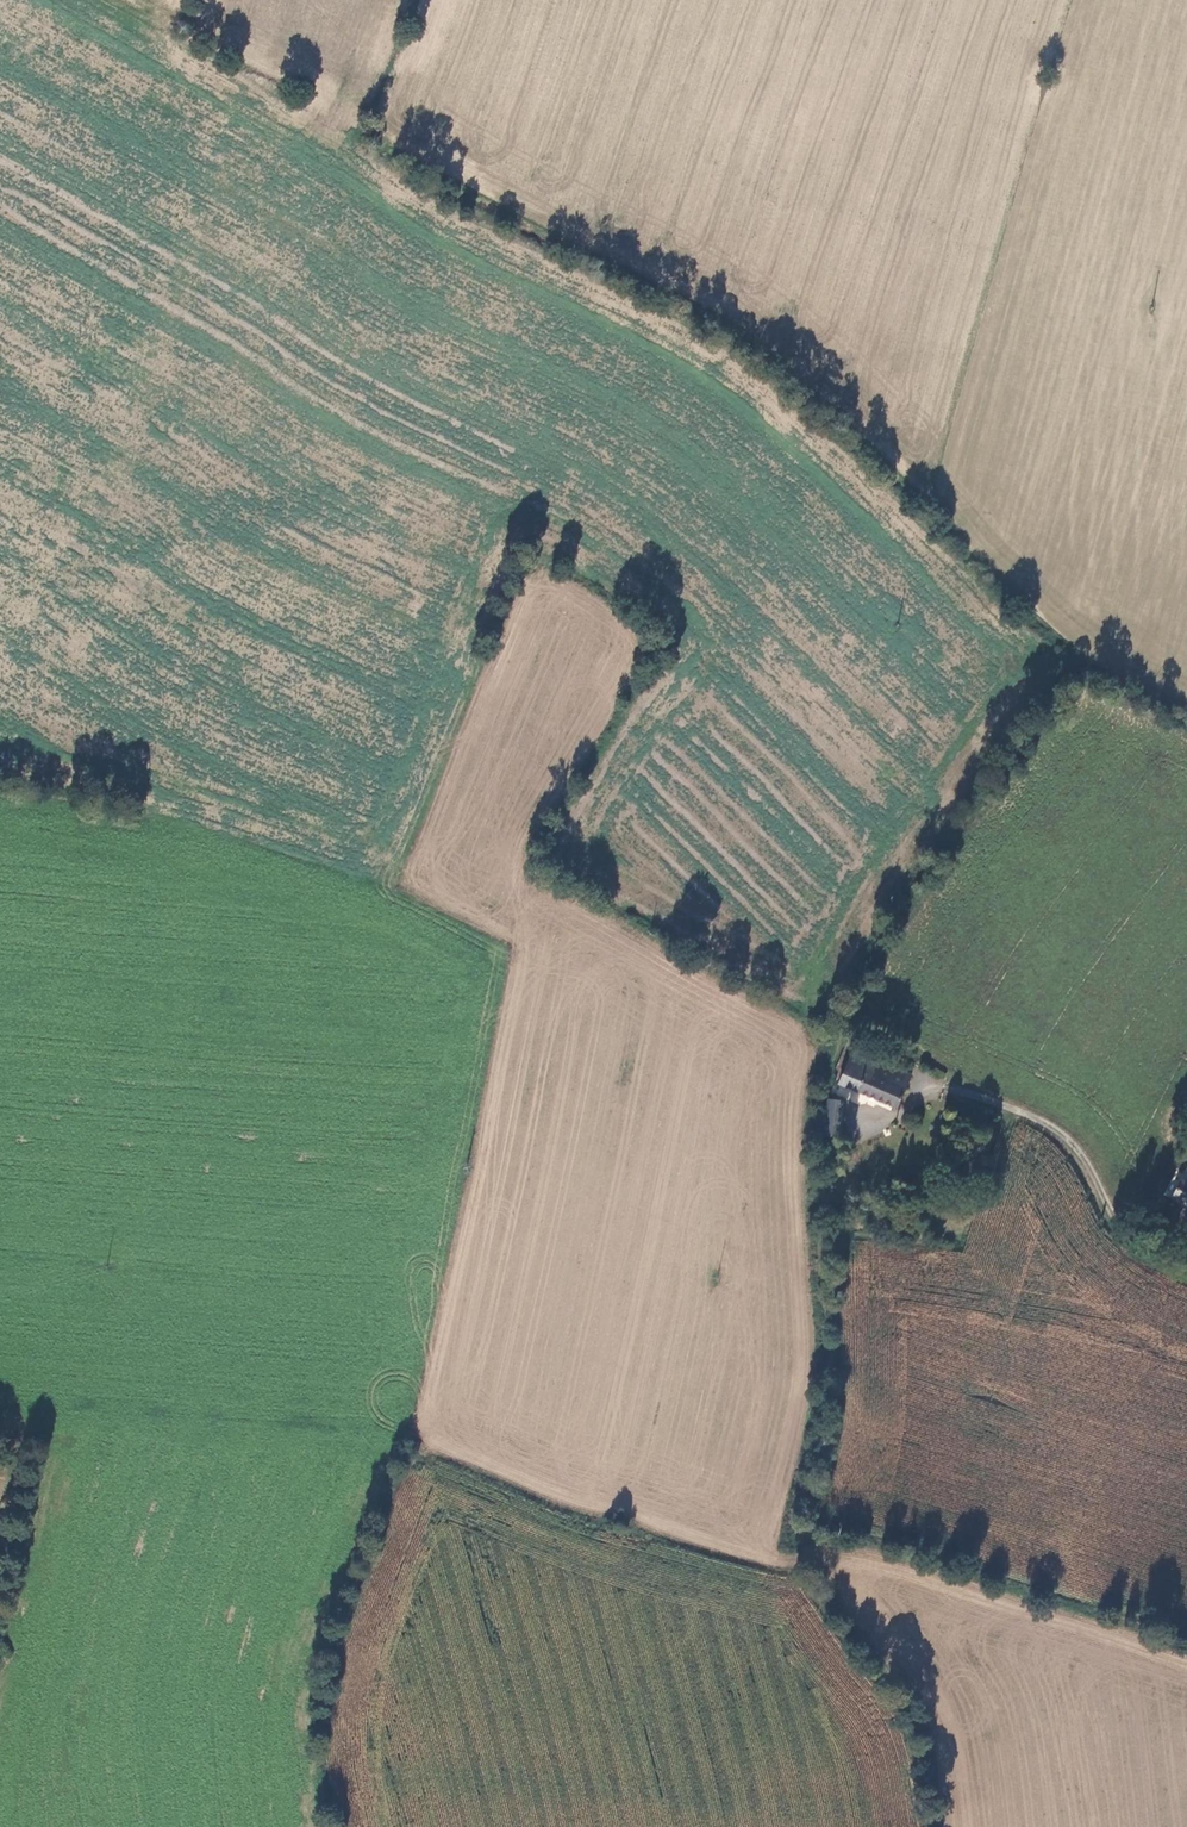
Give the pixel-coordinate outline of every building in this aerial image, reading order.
[(837,1085),(896,1110),(910,1077),(851,1052),(837,1085)] [(839,1101),(824,1099),(820,1134),(835,1136),(839,1101)] [(1186,1208),(1186,1169),(1182,1167),(1167,1198),(1186,1208)]
